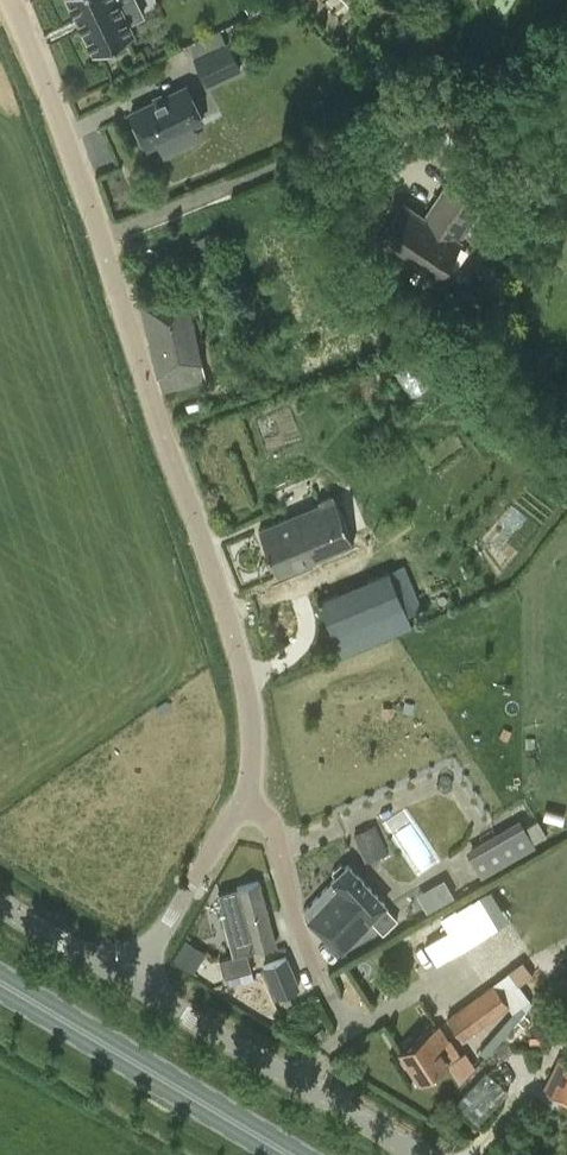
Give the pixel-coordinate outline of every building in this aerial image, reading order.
[(91,56),(132,41),(127,32),(143,27),(130,0),(65,0),(91,56)] [(244,4),(250,14),(272,0),(250,0),(244,4)] [(346,18),(356,8),(354,6),(360,0),(328,0),(346,18)] [(208,81),(239,67),(228,44),(197,59),(208,81)] [(187,85),(132,112),(148,146),(204,119),(187,85)] [(456,271),(445,264),(461,240),(459,239),(485,200),(456,181),(430,220),(403,202),(377,242),(415,267),(408,276),(438,296),(456,271)] [(206,379),(184,291),(140,302),(161,390),(206,379)] [(417,358),(395,369),(407,394),(430,383),(417,358)] [(353,542),(333,494),(317,501),(318,503),(258,528),(277,574),(353,542)] [(389,570),(318,600),(341,655),(412,626),(389,570)] [(481,876),(536,845),(520,818),(466,850),(481,876)] [(355,833),(366,862),(378,857),(387,854),(376,825),(355,833)] [(332,871),(336,875),(303,909),(305,919),(340,953),(370,923),(368,921),(370,919),(383,933),(398,918),(385,904),(385,903),(355,873),(347,865),(345,866),(342,862),(332,871)] [(275,944),(258,880),(235,887),(236,888),(218,892),(227,927),(245,922),(252,950),(275,944)] [(426,914),(446,900),(447,903),(453,899),(440,880),(415,897),(426,914)] [(205,951),(186,939),(175,958),(193,970),(205,951)] [(256,976),(248,955),(225,962),(233,984),(256,976)] [(300,986),(287,955),(261,966),(274,997),(300,986)] [(524,959),(497,973),(513,1006),(528,998),(519,979),(531,973),(524,959)] [(462,1039),(508,1005),(493,982),(487,986),(446,1016),(462,1039)] [(448,1039),(438,1024),(399,1049),(419,1080),(448,1062),(437,1046),(448,1039)] [(566,1102),(566,1062),(558,1058),(543,1090),(553,1095),(566,1102)] [(478,1123),(508,1091),(489,1072),(458,1105),(478,1123)]
